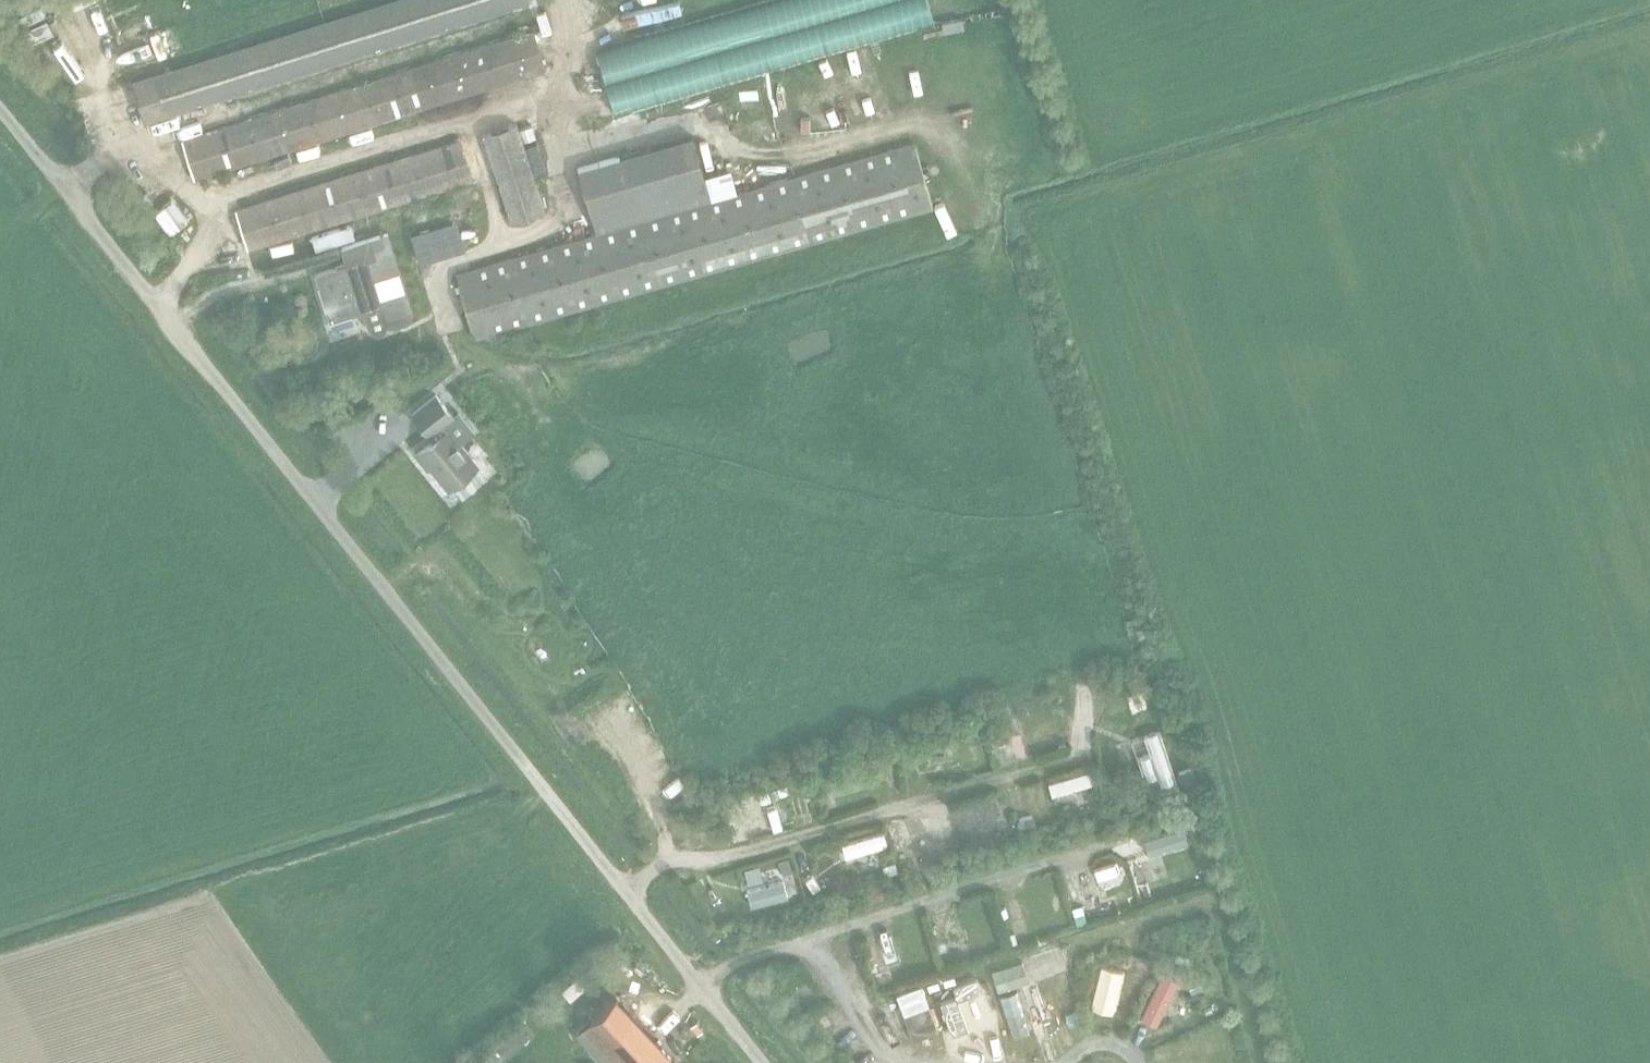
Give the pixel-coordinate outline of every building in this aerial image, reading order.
[(144,123),(536,2),(535,0),(405,0),(154,78),(132,85),(144,123)] [(598,52),(608,82),(883,0),(765,0),(598,52)] [(608,82),(618,115),(938,18),(933,0),(883,0),(608,82)] [(183,139),(194,177),(545,68),(533,30),(183,139)] [(482,133),(509,221),(542,211),(515,123),(482,133)] [(518,129),(522,141),(534,137),(530,125),(518,129)] [(914,144),(710,202),(691,134),(578,166),(597,235),(455,275),(472,336),(931,205),(914,144)] [(235,210),(247,249),(472,179),(460,140),(235,210)] [(444,224),(406,234),(415,259),(453,250),(444,224)] [(386,321),(380,304),(365,259),(374,256),(368,237),(339,247),(343,259),(334,262),(336,267),(314,274),(331,323),(351,316),(350,314),(361,310),(367,328),(371,331),(377,333),(382,332),(385,327),(386,321)] [(446,429),(441,424),(452,415),(435,393),(411,413),(433,439),(415,454),(427,468),(431,465),(449,487),(476,466),(446,429)] [(613,997),(573,1034),(599,1062),(674,1062),(613,997)] [(876,1009),(887,1040),(902,1035),(890,1004),(876,1009)]
